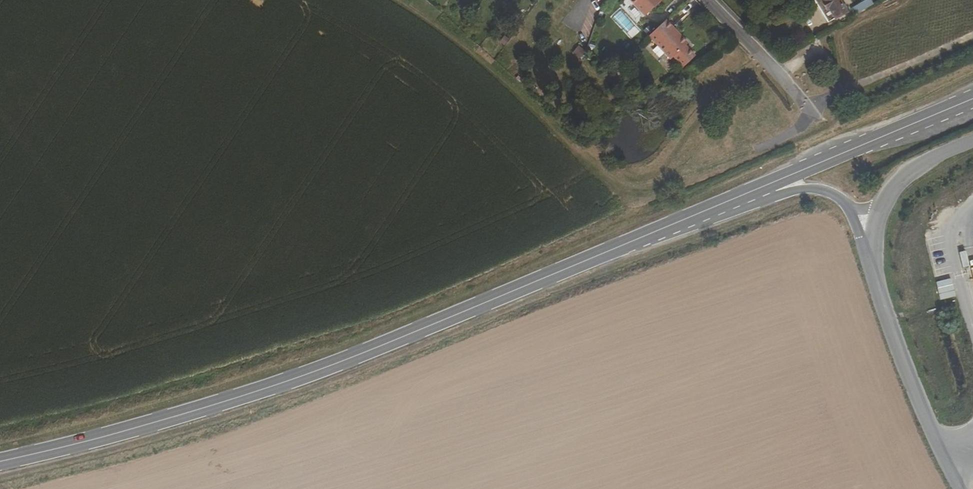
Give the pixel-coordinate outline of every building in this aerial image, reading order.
[(662,0),(629,0),(644,17),(662,0)] [(838,0),(813,0),(827,24),(845,12),(838,0)] [(851,10),(855,17),(873,5),(870,0),(867,0),(851,10)] [(648,37),(670,60),(673,58),(683,69),(696,56),(686,46),(688,44),(666,20),(648,37)] [(937,288),(940,301),(955,297),(952,284),(937,288)]
